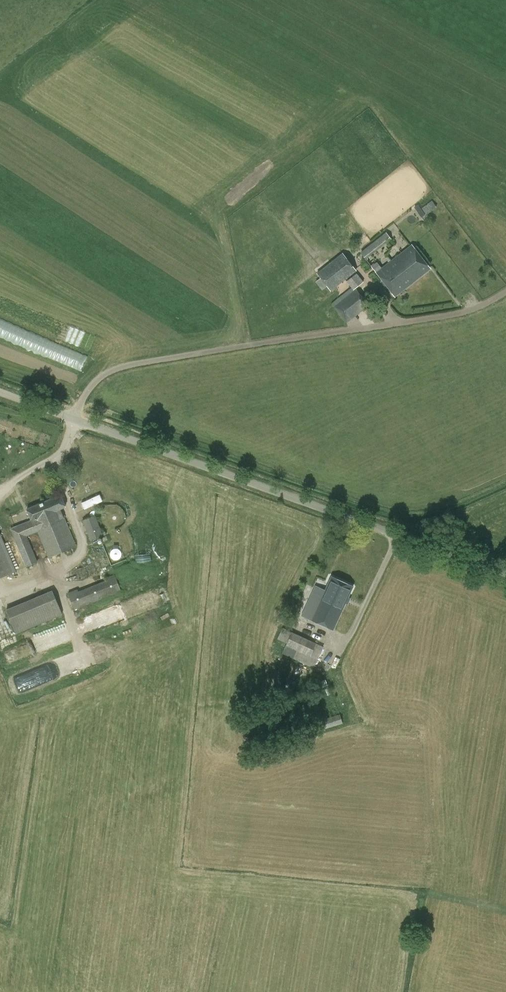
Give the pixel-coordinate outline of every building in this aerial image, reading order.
[(432,198),(416,209),(422,217),(437,206),(432,198)] [(412,245),(402,253),(387,233),(361,253),(376,273),(395,296),(430,269),(412,245)] [(331,292),(357,271),(342,253),(316,273),(331,292)] [(351,288),(332,303),(347,323),(374,302),(370,297),(365,301),(359,293),(368,286),(357,273),(346,282),(351,288)] [(27,509),(31,520),(10,529),(26,567),(38,562),(27,537),(38,532),(48,557),(77,546),(65,517),(64,517),(61,509),(65,507),(61,495),(27,509)] [(83,520),(91,540),(103,535),(95,515),(83,520)] [(16,572),(0,532),(0,578),(16,572)] [(74,610),(121,591),(115,575),(68,593),(74,610)] [(331,576),(325,590),(315,585),(301,615),(333,630),(354,586),(331,576)] [(62,614),(53,590),(6,610),(16,634),(62,614)] [(314,668),(323,647),(282,628),(277,639),(287,644),(282,654),(314,668)] [(322,729),(342,723),(340,714),(319,720),(322,729)]
